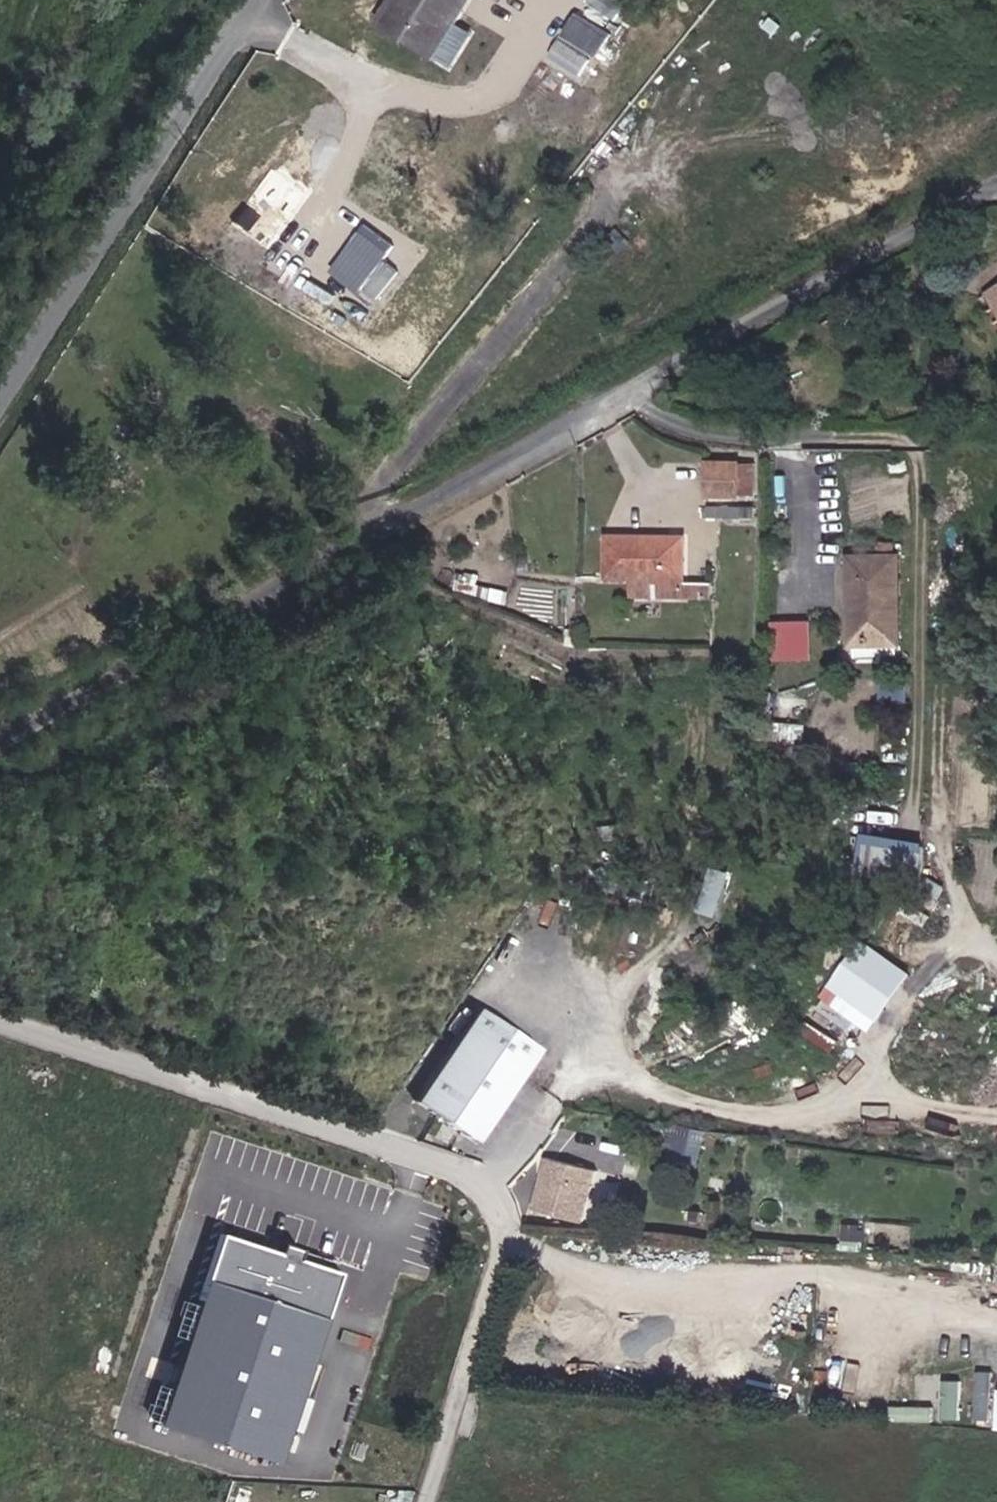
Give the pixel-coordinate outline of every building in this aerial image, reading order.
[(431,80),(483,0),(387,0),(397,6),(373,42),(431,80)] [(723,529),(732,529),(732,495),(724,495),(723,529)] [(732,529),(744,529),(745,495),(732,495),(732,529)] [(744,529),(765,529),(765,496),(745,495),(744,529)] [(641,617),(691,617),(691,577),(623,577),(623,618),(641,617)] [(869,644),(910,645),(911,580),(870,581),(869,644)] [(861,644),(869,644),(870,581),(862,581),(861,644)] [(816,659),(815,618),(773,619),(773,659),(816,659)] [(929,873),(931,838),(865,834),(863,868),(929,873)] [(543,965),(569,932),(533,904),(513,930),(533,945),(527,953),(543,965)] [(421,1101),(484,1141),(545,1045),(481,1005),(421,1101)] [(557,1175),(539,1225),(588,1244),(606,1194),(557,1175)] [(289,1461),(343,1262),(286,1246),(285,1250),(221,1233),(168,1428),(289,1461)] [(979,1373),(975,1419),(991,1420),(994,1374),(979,1373)] [(945,1378),(941,1416),(961,1417),(964,1380),(945,1378)]
